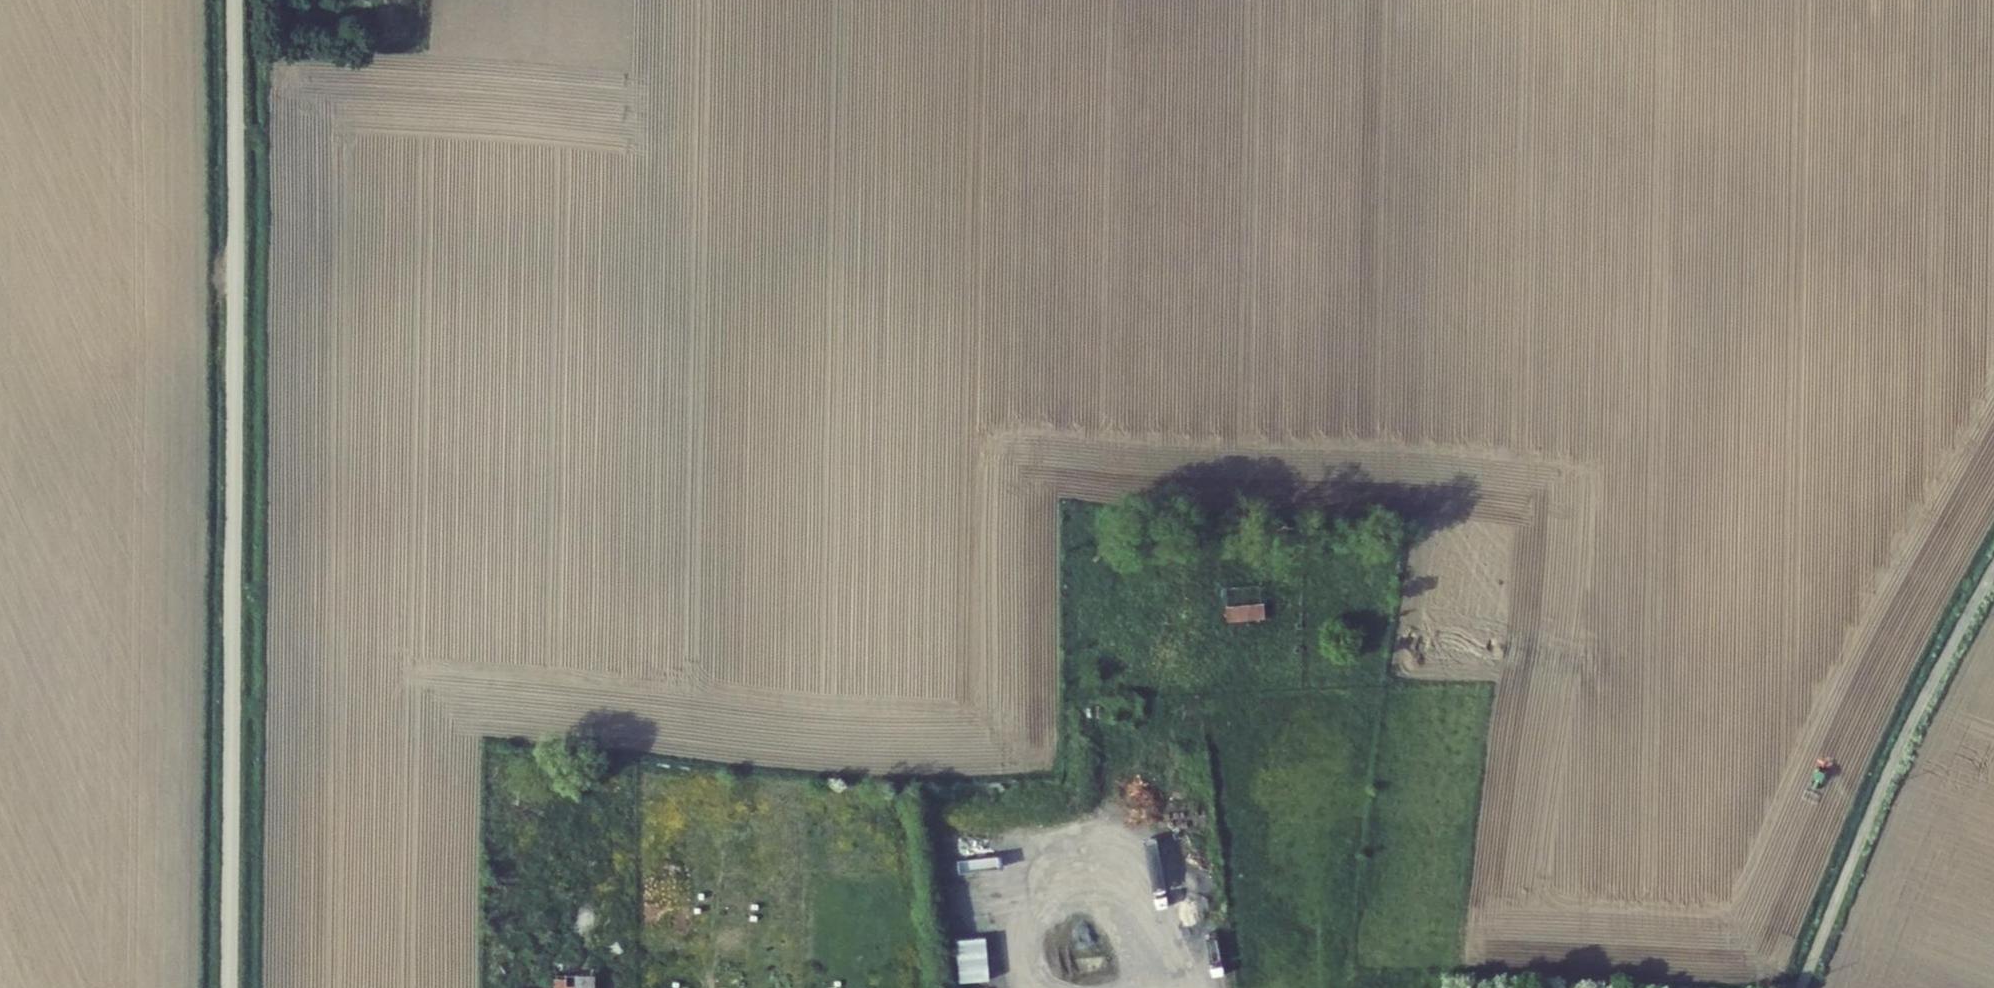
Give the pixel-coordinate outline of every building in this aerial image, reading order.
[(1227,605),(1261,603),(1260,587),(1227,588),(1227,605)] [(1265,605),(1226,607),(1227,623),(1265,621),(1265,605)] [(988,982),(986,939),(956,940),(957,983),(988,982)] [(586,953),(548,953),(548,987),(586,987),(586,953)]
